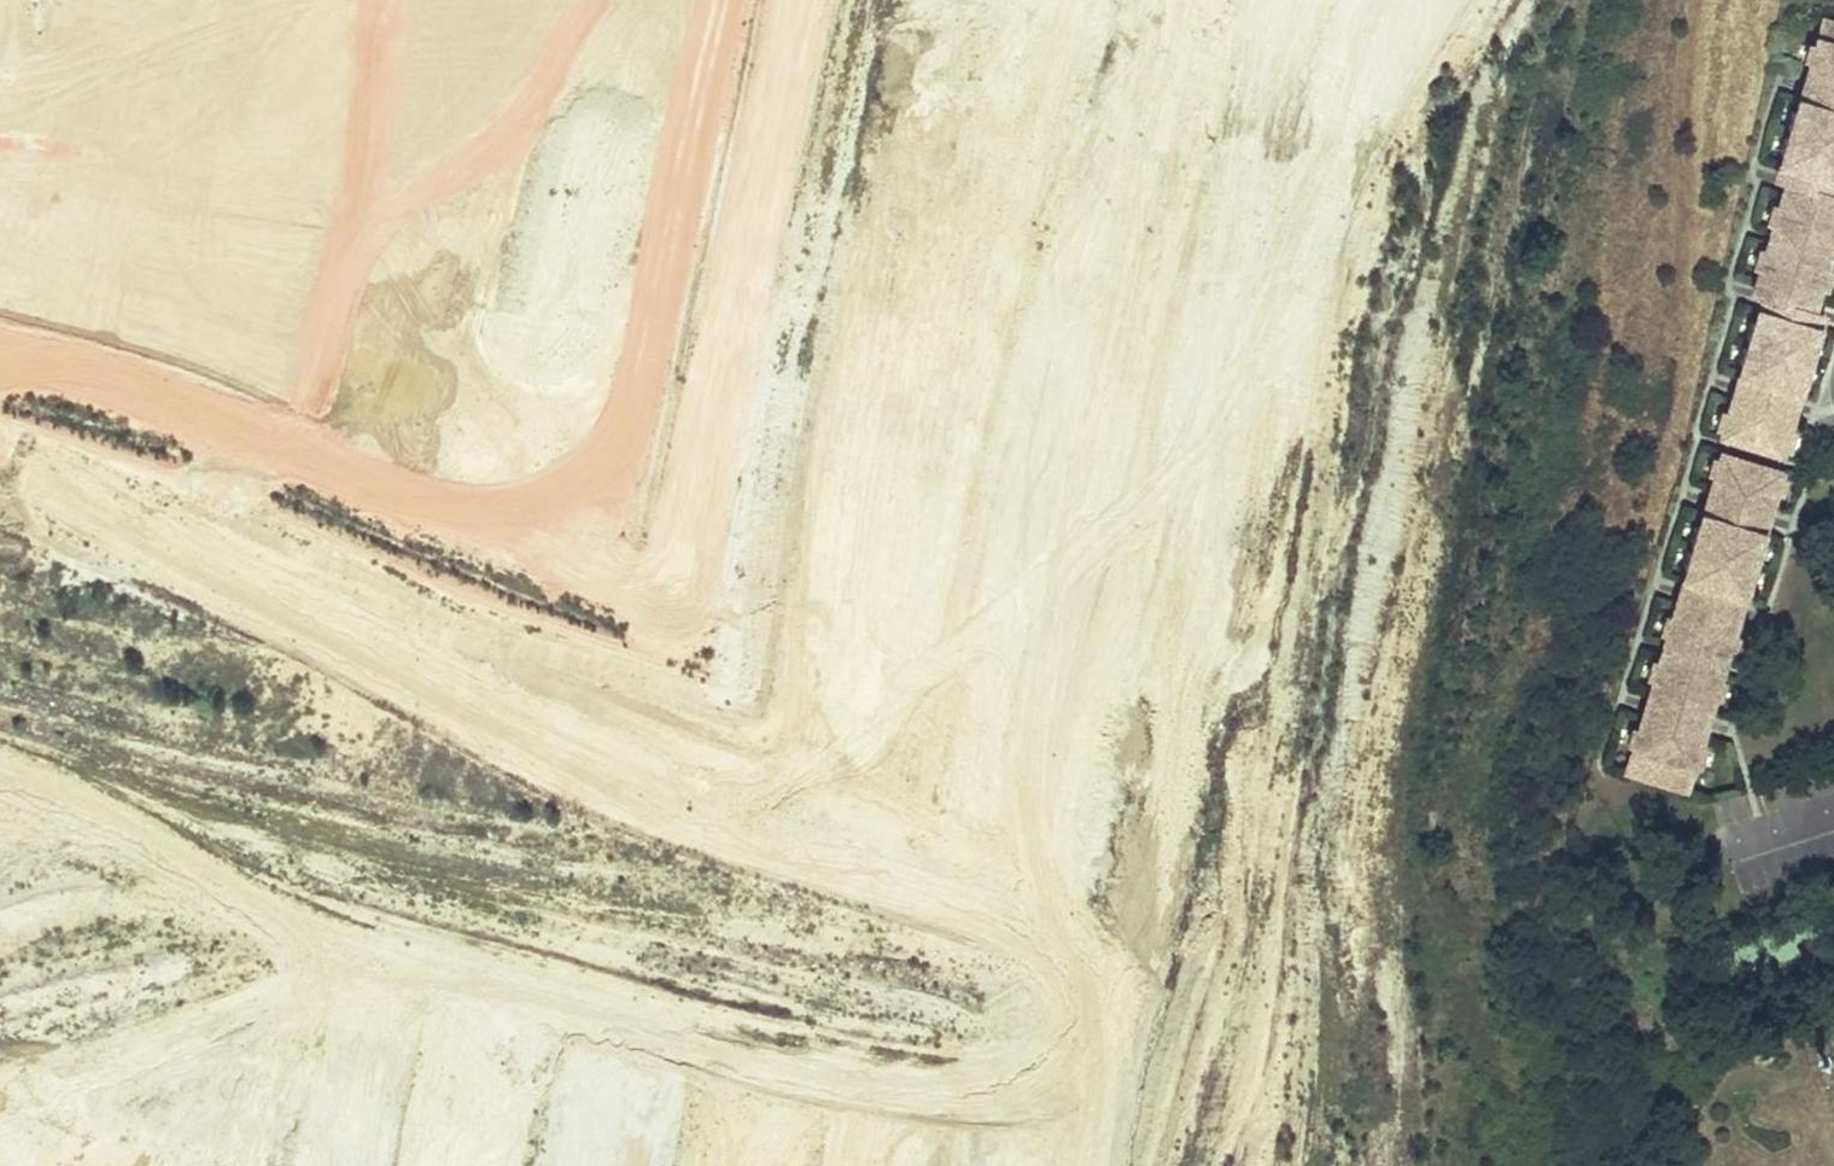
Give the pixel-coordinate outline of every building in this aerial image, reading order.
[(1825,23),(1818,48),(1813,47),(1808,63),(1813,64),(1798,114),(1793,113),(1788,129),(1793,131),(1790,139),(1786,138),(1781,154),(1785,155),(1778,181),(1788,184),(1780,209),(1776,208),(1771,224),(1776,225),(1767,254),(1762,253),(1757,269),(1762,270),(1759,282),(1754,297),(1765,300),(1757,324),(1752,323),(1748,339),(1752,341),(1750,349),(1745,347),(1740,364),(1745,365),(1730,415),(1725,414),(1720,430),(1725,431),(1723,437),(1782,454),(1783,449),(1788,450),(1793,434),(1788,433),(1803,382),(1808,384),(1813,368),(1808,366),(1810,358),(1815,359),(1820,343),(1815,342),(1819,331),(1823,316),(1813,313),(1820,288),(1825,290),(1830,273),(1825,272),(1833,242),(1833,243),(1833,26),(1825,23)] [(1628,773),(1686,791),(1694,766),(1699,767),(1703,751),(1699,750),(1714,699),(1718,701),(1723,685),(1718,683),(1728,653),(1732,655),(1737,638),(1732,637),(1748,587),(1752,588),(1757,572),(1752,571),(1755,562),(1759,564),(1764,548),(1760,546),(1775,495),(1780,497),(1785,480),(1780,479),(1782,474),(1723,456),(1721,462),(1717,460),(1712,476),(1716,478),(1701,529),(1696,527),(1691,544),(1696,545),(1694,553),(1689,552),(1684,568),(1689,569),(1674,620),(1669,618),(1664,634),(1669,636),(1660,666),(1655,664),(1651,681),(1655,682),(1640,732),(1635,731),(1631,747),(1635,748),(1628,773)]
